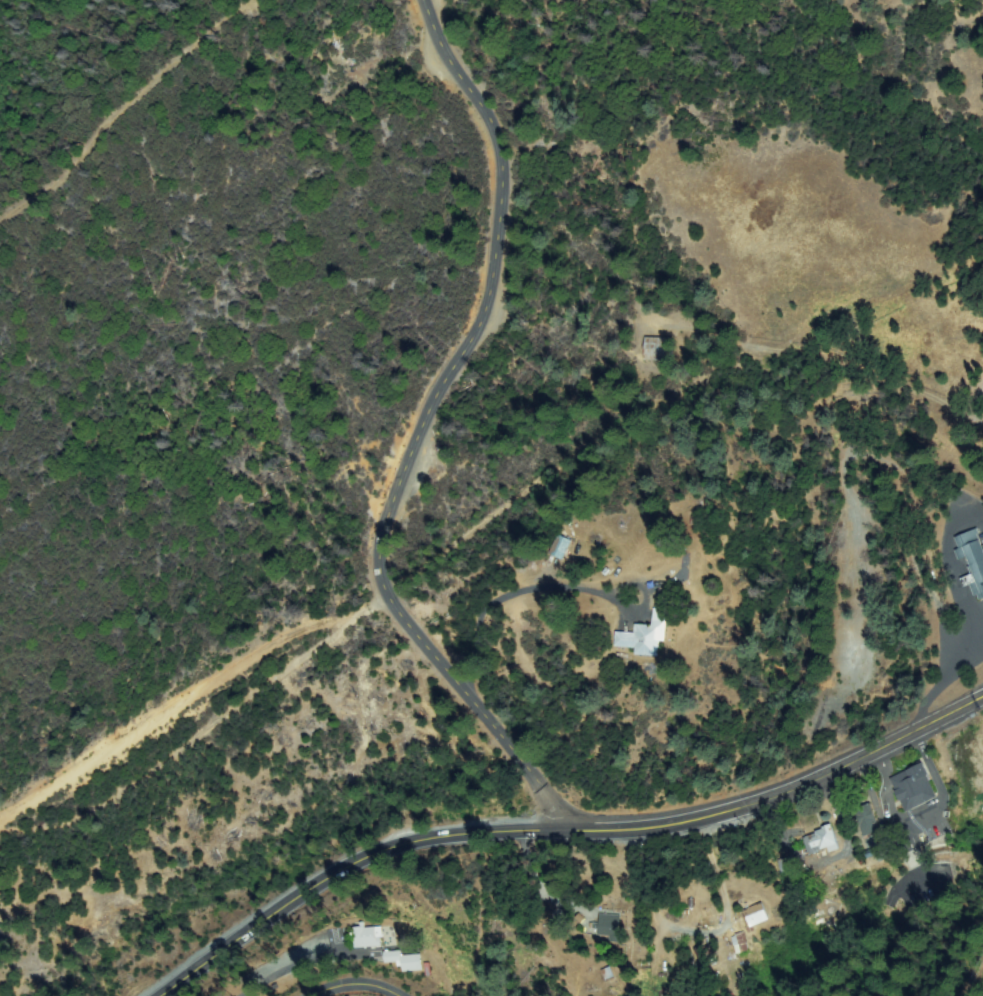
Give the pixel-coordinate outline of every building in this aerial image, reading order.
[(649,338),(674,340),(672,361),(647,359),(649,338)] [(975,530),(982,548),(982,596),(979,598),(972,582),(966,585),(963,579),(976,574),(967,556),(960,559),(956,551),(962,549),(957,538),(975,530)] [(551,553),(561,536),(571,542),(561,559),(551,553)] [(668,609),(667,641),(659,641),(658,656),(636,655),(636,647),(617,646),(617,633),(637,633),(637,624),(656,625),(657,609),(668,609)] [(937,798),(908,811),(893,778),(922,765),(937,798)] [(880,831),(867,836),(857,809),(870,804),(880,831)] [(838,849),(831,851),(830,847),(811,853),(805,838),(817,833),(817,831),(822,829),(823,831),(824,831),(824,828),(830,826),(838,849)] [(749,932),(741,912),(762,903),(769,919),(752,926),(754,930),(749,932)] [(621,918),(620,942),(610,941),(610,934),(600,934),(600,929),(594,929),(594,924),(601,924),(601,917),(621,918)] [(356,947),(355,928),(379,926),(380,946),(356,947)] [(737,935),(743,933),(749,949),(743,952),(737,935)] [(709,946),(714,959),(708,961),(710,966),(703,969),(696,950),(709,946)] [(402,952),(403,957),(422,955),(423,969),(404,970),(403,964),(386,966),(385,953),(402,952)]
